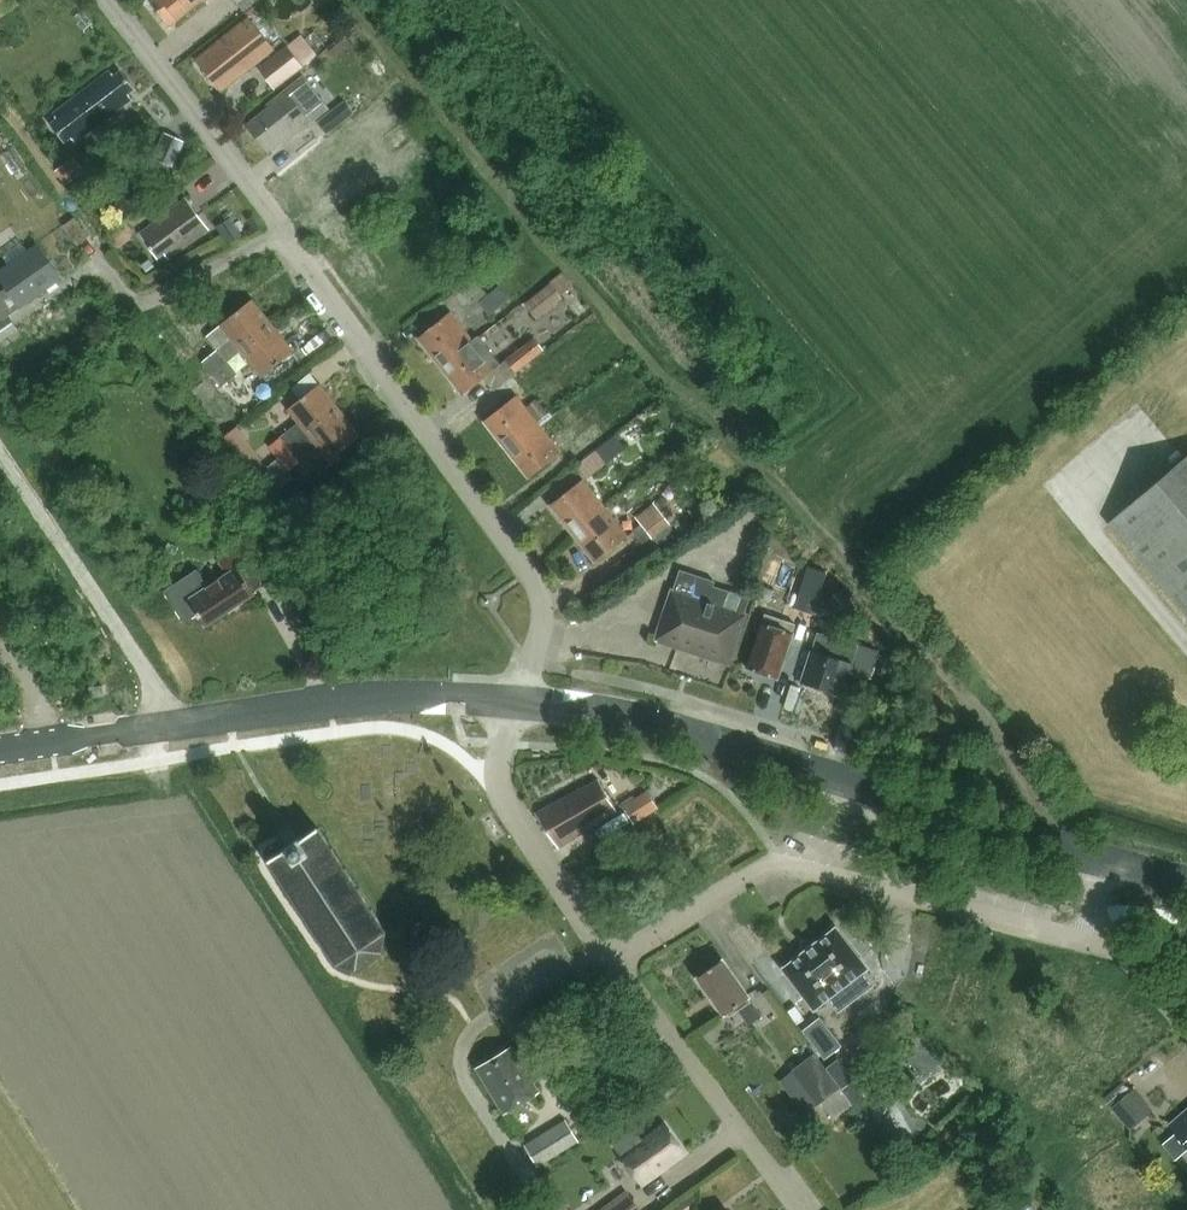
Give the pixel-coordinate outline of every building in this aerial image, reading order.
[(203,0),(155,0),(151,3),(165,20),(171,16),(176,22),(203,0)] [(244,14),(247,12),(257,4),(262,0),(233,0),(244,14)] [(257,4),(247,12),(250,16),(261,8),(257,4)] [(275,49),(250,17),(249,17),(196,59),(221,92),(275,49)] [(285,44),(255,69),(272,89),(302,65),(285,44)] [(128,93),(134,88),(121,71),(114,76),(110,70),(54,113),(58,119),(51,124),(64,142),(71,136),(76,142),(132,99),(128,93)] [(311,121),(326,109),(302,79),(287,91),(287,90),(267,105),(269,108),(247,124),(269,152),(286,138),(288,141),(311,122),(311,121)] [(317,121),(326,133),(352,112),(343,101),(317,121)] [(186,142),(171,135),(160,159),(174,166),(186,142)] [(169,258),(209,228),(187,199),(140,234),(158,258),(165,253),(169,258)] [(232,222),(220,230),(228,244),(241,236),(232,222)] [(37,244),(0,270),(0,278),(21,307),(61,278),(37,244)] [(563,272),(549,282),(560,296),(574,285),(563,272)] [(472,275),(452,290),(462,303),(472,295),(476,300),(485,293),(472,275)] [(549,282),(524,301),(536,317),(561,298),(560,296),(549,282)] [(499,285),(478,301),(488,314),(509,299),(499,285)] [(221,324),(242,350),(261,335),(256,329),(268,319),(252,299),(221,324)] [(441,366),(473,340),(450,312),(418,337),(441,366)] [(19,331),(8,315),(0,321),(0,345),(19,331)] [(262,376),(294,351),(273,325),(268,319),(256,329),(261,335),(242,350),(262,376)] [(463,394),(501,364),(479,336),(473,341),(473,340),(441,366),(463,394)] [(535,340),(508,361),(517,373),(545,351),(535,340)] [(212,372),(227,361),(218,351),(204,362),(212,372)] [(223,385),(237,374),(228,362),(227,361),(212,372),(223,385)] [(323,414),(336,404),(320,384),(302,398),(288,409),(300,423),(272,445),(281,457),(309,435),(328,420),(323,414)] [(517,395),(484,421),(506,449),(548,414),(537,400),(527,408),(517,395)] [(330,460),(361,436),(340,410),(336,404),(323,414),(328,420),(309,435),(281,457),(291,470),(319,448),(330,460)] [(548,414),(506,449),(529,477),(561,452),(553,441),(570,426),(558,412),(552,417),(548,414)] [(599,419),(576,438),(586,451),(610,433),(599,419)] [(237,426),(222,437),(229,448),(245,437),(237,426)] [(596,450),(606,463),(625,448),(615,435),(596,450)] [(1105,523),(1186,619),(1186,453),(1105,523)] [(261,457),(246,469),(254,478),(268,467),(261,457)] [(605,507),(599,499),(583,479),(550,504),(573,533),(605,507)] [(655,503),(638,516),(656,539),(673,526),(655,503)] [(605,507),(573,533),(595,561),(628,536),(605,507)] [(254,592),(268,583),(252,559),(240,567),(229,551),(218,558),(228,573),(208,586),(197,569),(164,591),(184,622),(198,614),(205,625),(254,592)] [(730,656),(750,598),(714,586),(715,581),(680,569),(659,633),(663,640),(724,660),(730,656)] [(752,583),(748,595),(769,602),(773,590),(752,583)] [(838,588),(827,597),(843,618),(855,609),(838,588)] [(778,676),(796,624),(765,614),(747,668),(767,674),(768,672),(778,676)] [(842,696),(850,671),(872,677),(880,652),(817,633),(801,683),(842,696)] [(91,697),(104,695),(103,685),(90,687),(91,697)] [(934,716),(930,732),(944,735),(948,719),(934,716)] [(560,847),(618,810),(600,778),(536,812),(560,847)] [(636,824),(658,809),(647,793),(625,808),(636,824)] [(320,827),(292,845),(271,859),(339,962),(358,967),(384,950),(388,930),(320,827)] [(837,928),(783,969),(815,1010),(846,986),(856,999),(873,986),(864,973),(868,969),(837,928)] [(725,1014),(750,996),(723,958),(698,976),(725,1014)] [(821,1020),(806,1032),(826,1058),(841,1046),(821,1020)] [(505,1113),(540,1091),(512,1046),(478,1067),(505,1113)] [(842,1086),(831,1072),(816,1052),(780,1079),(806,1114),(842,1086)] [(831,1072),(842,1086),(849,1096),(860,1087),(842,1063),(831,1072)] [(1135,1090),(1113,1110),(1131,1130),(1153,1111),(1135,1090)] [(1170,1125),(1186,1146),(1186,1110),(1170,1125)] [(539,1167),(580,1141),(566,1119),(525,1145),(539,1167)] [(643,1183),(686,1152),(666,1124),(644,1140),(623,1155),(643,1183)] [(623,1155),(644,1140),(635,1127),(613,1143),(622,1155),(623,1155)] [(608,1209),(641,1209),(630,1194),(608,1209)] [(994,1204),(999,1209),(1009,1209),(1015,1205),(1006,1194),(994,1204)]
